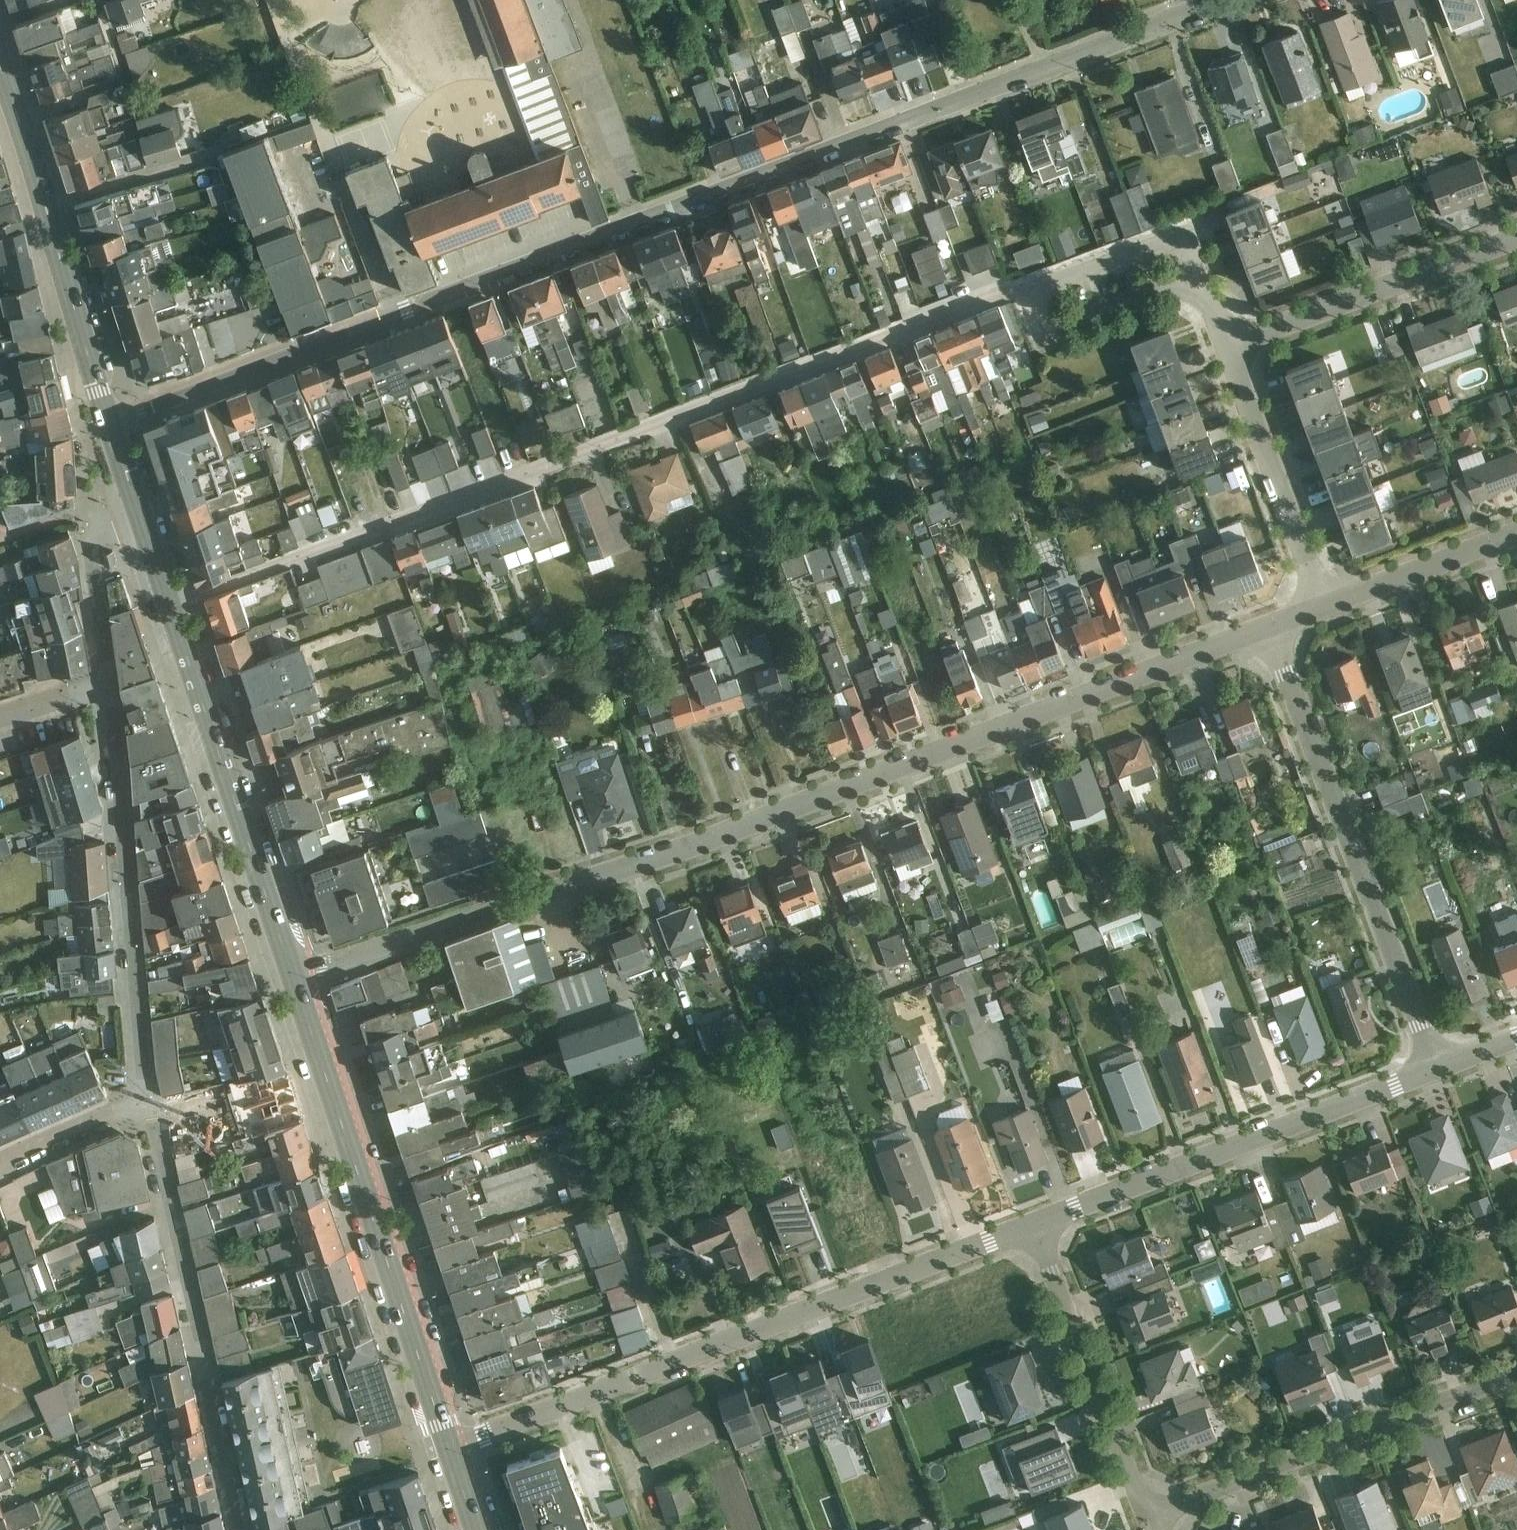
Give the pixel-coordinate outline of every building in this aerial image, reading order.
[(39,0),(2,0),(5,11),(39,0)] [(141,14),(136,0),(107,0),(100,2),(109,25),(141,14)] [(502,61),(545,46),(549,58),(580,47),(564,0),(482,0),(502,61)] [(777,33),(809,23),(802,0),(793,0),(769,8),(777,33)] [(877,13),(881,24),(925,7),(923,0),(909,0),(877,13)] [(1428,39),(1414,0),(1377,0),(1376,0),(1394,51),(1428,39)] [(1480,16),(1474,0),(1437,0),(1447,28),(1480,16)] [(873,8),(859,13),(864,30),(879,26),(873,8)] [(1341,88),(1376,76),(1353,11),(1318,23),(1341,88)] [(11,25),(18,49),(56,38),(48,14),(11,25)] [(920,70),(942,61),(926,22),(904,31),(920,70)] [(829,33),(836,50),(850,44),(843,27),(829,33)] [(790,60),(802,56),(793,30),(780,34),(790,60)] [(920,70),(904,31),(879,42),(895,80),(920,70)] [(1283,100),(1318,87),(1297,31),(1261,44),(1283,100)] [(141,54),(131,36),(121,42),(131,60),(141,54)] [(23,65),(61,54),(56,38),(18,49),(23,65)] [(867,92),(895,80),(879,42),(851,53),(867,92)] [(728,53),(732,69),(755,63),(751,47),(728,53)] [(867,92),(851,53),(823,65),(839,103),(867,92)] [(1222,114),(1257,101),(1239,53),(1204,66),(1222,114)] [(23,65),(29,86),(67,74),(61,54),(23,65)] [(1489,71),(1496,95),(1516,88),(1516,70),(1515,63),(1489,71)] [(35,105),(73,93),(67,74),(29,86),(35,105)] [(554,104),(549,76),(516,82),(518,92),(517,92),(519,102),(541,98),(543,106),(554,104)] [(1155,152),(1196,137),(1174,77),(1133,91),(1155,152)] [(1453,85),(1437,92),(1446,112),(1461,105),(1453,85)] [(1047,151),(1068,143),(1053,103),(1032,112),(1047,151)] [(784,149),(816,137),(804,105),(772,116),(784,149)] [(46,143),(90,129),(84,107),(40,121),(46,143)] [(145,167),(181,156),(166,111),(130,122),(145,167)] [(1047,151),(1032,112),(1011,120),(1026,159),(1047,151)] [(784,149),(772,116),(749,125),(760,157),(784,149)] [(272,149),(315,136),(310,120),(268,133),(272,149)] [(739,165),(760,157),(749,125),(727,132),(739,165)] [(1280,125),(1264,133),(1280,168),(1303,158),(1300,151),(1294,154),(1280,125)] [(967,176),(1002,164),(989,127),(954,139),(967,176)] [(46,143),(53,163),(97,149),(90,129),(46,143)] [(268,131),(225,143),(246,221),(290,209),(268,131)] [(739,165),(727,132),(702,142),(713,174),(739,165)] [(135,137),(120,139),(120,133),(106,135),(108,154),(128,152),(129,162),(137,161),(135,137)] [(967,176),(954,139),(925,149),(938,186),(967,176)] [(871,186),(910,173),(899,140),(860,154),(871,186)] [(420,253),(577,193),(559,148),(401,208),(382,157),(341,172),(353,203),(359,200),(384,267),(388,265),(400,295),(432,283),(420,253)] [(1516,191),(1516,148),(1501,154),(1516,191)] [(62,193),(106,179),(97,149),(53,163),(62,193)] [(871,186),(860,154),(840,161),(851,193),(871,186)] [(1347,154),(1332,160),(1340,180),(1355,174),(1347,154)] [(11,182),(3,155),(0,156),(0,185),(11,182)] [(1221,185),(1236,180),(1227,157),(1213,162),(1221,185)] [(827,202),(851,193),(840,161),(816,169),(827,202)] [(1108,195),(1122,236),(1157,224),(1137,162),(1121,168),(1128,188),(1108,195)] [(1438,215),(1487,198),(1474,162),(1425,180),(1438,215)] [(1307,175),(1284,179),(1286,189),(1309,185),(1307,175)] [(796,216),(815,207),(802,176),(782,185),(796,216)] [(16,199),(11,182),(0,185),(0,204),(16,199)] [(796,216),(782,185),(763,193),(776,224),(796,216)] [(1373,247),(1420,230),(1405,187),(1357,204),(1373,247)] [(907,192),(890,195),(893,212),(910,209),(907,192)] [(74,226),(111,216),(106,198),(69,208),(74,226)] [(736,241),(759,231),(744,198),(721,209),(736,241)] [(25,229),(16,199),(0,204),(0,238),(25,229)] [(1233,240),(1267,229),(1258,201),(1224,212),(1233,240)] [(940,207),(945,226),(954,224),(949,204),(940,207)] [(922,210),(929,239),(945,235),(938,206),(922,210)] [(74,226),(79,244),(116,234),(111,216),(74,226)] [(168,231),(165,216),(143,220),(146,236),(168,231)] [(700,272),(737,258),(724,226),(688,240),(700,272)] [(290,336),(328,321),(292,228),(254,243),(290,336)] [(1,259),(2,262),(32,255),(25,229),(0,238),(0,259),(1,259)] [(661,268),(682,261),(671,229),(649,236),(661,268)] [(1057,257),(1073,251),(1066,229),(1049,235),(1057,257)] [(1233,240),(1242,266),(1276,254),(1267,229),(1233,240)] [(766,233),(754,236),(765,272),(777,269),(766,233)] [(91,262),(121,253),(116,234),(79,244),(85,264),(91,262)] [(661,268),(649,236),(628,243),(639,276),(661,268)] [(971,272),(996,263),(987,240),(962,249),(971,272)] [(932,241),(911,249),(926,286),(947,277),(932,241)] [(1018,266),(1043,259),(1038,241),(1013,249),(1018,266)] [(91,262),(99,285),(154,268),(146,245),(121,253),(91,262)] [(600,295),(623,286),(609,252),(586,261),(600,295)] [(1251,291),(1285,279),(1276,254),(1242,266),(1251,291)] [(37,280),(32,255),(2,262),(1,259),(0,259),(0,289),(37,280)] [(600,295),(586,261),(564,270),(578,304),(600,295)] [(141,296),(161,290),(154,268),(99,285),(106,307),(141,296)] [(540,318),(561,310),(548,275),(527,283),(540,318)] [(540,318),(527,283),(505,290),(519,326),(540,318)] [(1516,321),(1516,284),(1491,293),(1503,326),(1516,321)] [(44,309),(39,285),(0,297),(0,321),(44,309)] [(166,337),(141,296),(106,307),(129,349),(166,337)] [(475,343),(502,333),(489,297),(462,307),(475,343)] [(216,358),(272,339),(260,303),(204,322),(216,358)] [(988,348),(1010,339),(995,306),(974,315),(988,348)] [(16,338),(49,331),(44,309),(0,321),(0,333),(2,332),(3,337),(14,333),(16,338)] [(1419,365),(1473,344),(1459,310),(1405,331),(1419,365)] [(988,348),(974,315),(952,324),(967,358),(988,348)] [(946,367),(967,358),(952,324),(932,333),(946,367)] [(166,337),(129,349),(136,371),(143,369),(146,378),(150,382),(158,383),(163,379),(166,374),(164,365),(171,363),(177,378),(207,367),(194,328),(166,337)] [(1135,372),(1174,358),(1163,330),(1124,345),(1135,372)] [(54,351),(49,331),(16,338),(0,341),(0,365),(54,351)] [(946,367),(932,333),(911,342),(926,376),(946,367)] [(343,390),(368,381),(357,349),(331,358),(343,390)] [(875,390),(900,380),(888,349),(863,359),(875,390)] [(60,376),(54,351),(0,365),(0,379),(8,376),(12,390),(60,376)] [(713,360),(720,381),(736,375),(729,354),(713,360)] [(343,390),(331,358),(314,364),(325,396),(343,390)] [(1135,372),(1145,398),(1183,383),(1174,358),(1135,372)] [(914,393),(927,387),(915,359),(902,365),(914,393)] [(1289,398),(1327,384),(1318,359),(1280,373),(1289,398)] [(849,400),(865,392),(851,361),(834,368),(849,400)] [(309,403),(325,396),(314,364),(297,372),(309,403)] [(849,400),(834,368),(816,376),(830,408),(849,400)] [(291,439),(316,429),(294,373),(270,382),(291,439)] [(33,413),(66,405),(60,376),(12,390),(0,394),(0,405),(17,400),(19,410),(32,408),(33,413)] [(810,417),(830,408),(816,376),(795,384),(810,417)] [(291,439),(270,382),(248,391),(261,428),(275,423),(282,442),(291,439)] [(1155,424),(1193,409),(1183,383),(1145,398),(1155,424)] [(810,417),(795,384),(770,395),(785,428),(810,417)] [(1289,398),(1299,426),(1337,411),(1327,384),(1289,398)] [(267,447),(261,428),(248,391),(218,402),(232,440),(241,437),(247,454),(267,447)] [(1433,414),(1451,407),(1444,391),(1426,399),(1433,414)] [(742,439),(775,427),(764,398),(731,410),(742,439)] [(144,428),(173,510),(234,488),(223,458),(236,454),(232,440),(218,402),(167,422),(167,419),(144,428)] [(549,439),(582,428),(575,404),(541,415),(549,439)] [(71,437),(73,436),(66,405),(33,413),(0,421),(0,449),(46,438),(47,442),(48,442),(71,437)] [(1155,424),(1164,449),(1203,434),(1193,409),(1155,424)] [(1309,452),(1347,438),(1337,411),(1299,426),(1309,452)] [(700,454),(732,440),(721,414),(689,428),(700,454)] [(543,438),(536,416),(515,422),(523,444),(543,438)] [(470,429),(476,455),(493,451),(487,425),(470,429)] [(1463,443),(1475,439),(1470,426),(1458,430),(1463,443)] [(1175,476),(1213,461),(1203,434),(1164,449),(1175,476)] [(1425,459),(1438,454),(1431,435),(1418,440),(1425,459)] [(37,452),(37,473),(75,472),(74,444),(71,437),(48,442),(48,451),(37,452)] [(1309,452),(1319,478),(1357,464),(1347,438),(1309,452)] [(411,450),(417,476),(456,467),(449,441),(411,450)] [(1516,483),(1516,467),(1509,446),(1459,466),(1472,500),(1516,483)] [(394,447),(381,452),(395,487),(408,482),(394,447)] [(729,488),(749,483),(742,451),(722,455),(729,488)] [(626,472),(646,522),(668,513),(663,502),(690,492),(675,453),(626,472)] [(1432,488),(1449,482),(1441,463),(1424,469),(1432,488)] [(1329,505),(1367,490),(1357,464),(1319,478),(1329,505)] [(1218,471),(1204,476),(1210,492),(1224,486),(1218,471)] [(10,528),(75,509),(74,493),(76,493),(75,472),(37,473),(39,496),(42,496),(42,502),(1,504),(10,528)] [(181,533),(216,521),(212,510),(256,495),(251,482),(234,488),(173,510),(181,533)] [(1435,505),(1452,503),(1449,485),(1433,488),(1435,505)] [(560,498),(582,561),(632,544),(620,510),(605,515),(595,486),(560,498)] [(307,488),(284,493),(287,504),(310,499),(307,488)] [(527,545),(550,537),(533,488),(510,496),(527,545)] [(1329,505),(1339,530),(1376,516),(1367,490),(1329,505)] [(944,493),(921,505),(930,522),(953,511),(944,493)] [(527,545),(510,496),(481,507),(498,555),(527,545)] [(315,509),(323,528),(339,521),(330,502),(315,509)] [(280,549),(319,536),(309,503),(296,506),(299,515),(287,519),(290,528),(275,533),(280,549)] [(468,566),(498,555),(481,507),(450,518),(468,566)] [(1349,557),(1386,543),(1376,516),(1339,530),(1349,557)] [(468,566),(450,518),(410,532),(422,563),(450,553),(456,571),(468,566)] [(837,574),(841,584),(875,573),(861,530),(803,548),(813,581),(837,574)] [(423,567),(422,563),(410,532),(386,541),(399,576),(423,567)] [(917,537),(923,556),(936,552),(930,533),(917,537)] [(78,558),(71,535),(25,549),(27,557),(4,564),(4,566),(0,567),(0,583),(26,574),(78,558)] [(1239,594),(1263,584),(1244,537),(1221,546),(1239,594)] [(200,586),(267,562),(260,539),(191,564),(200,586)] [(1239,594),(1221,546),(1198,555),(1217,602),(1239,594)] [(787,579),(808,571),(800,551),(779,559),(787,579)] [(33,598),(80,582),(78,558),(26,574),(33,598)] [(699,589),(736,578),(731,561),(694,573),(699,589)] [(418,574),(424,600),(436,597),(430,571),(418,574)] [(1170,619),(1194,611),(1181,574),(1157,582),(1170,619)] [(112,611),(132,605),(123,578),(108,583),(112,611)] [(17,630),(77,610),(74,601),(82,598),(80,582),(33,598),(16,603),(17,616),(13,618),(17,630)] [(1170,619),(1157,582),(1132,590),(1145,627),(1170,619)] [(212,638),(246,626),(233,590),(199,602),(212,638)] [(699,590),(681,596),(684,605),(702,600),(699,590)] [(1516,669),(1516,602),(1496,610),(1516,669)] [(398,651),(414,647),(419,667),(430,665),(414,604),(387,610),(398,651)] [(112,611),(123,687),(156,676),(132,605),(112,611)] [(888,605),(876,609),(881,624),(893,621),(888,605)] [(444,613),(455,637),(464,633),(453,609),(444,613)] [(964,616),(971,647),(1003,639),(996,609),(964,616)] [(1452,671),(1489,657),(1470,609),(1433,623),(1452,671)] [(17,630),(23,649),(83,631),(77,610),(17,630)] [(1107,652),(1126,645),(1112,610),(1094,617),(1107,652)] [(1107,652),(1094,617),(1072,626),(1085,660),(1107,652)] [(233,670),(264,659),(254,630),(212,645),(222,674),(233,670)] [(90,668),(83,631),(23,649),(0,656),(0,700),(26,691),(24,681),(90,668)] [(1041,675),(1064,667),(1051,631),(1028,639),(1041,675)] [(1398,713),(1431,702),(1407,634),(1374,646),(1398,713)] [(1041,675),(1028,639),(1006,647),(1020,683),(1041,675)] [(818,648),(845,708),(861,700),(834,640),(818,648)] [(998,691),(1020,683),(1006,647),(985,655),(998,691)] [(233,670),(246,707),(308,685),(295,648),(264,659),(233,670)] [(527,661),(537,675),(552,663),(542,650),(527,661)] [(758,702),(782,695),(769,654),(745,661),(758,702)] [(1367,718),(1377,714),(1354,656),(1322,668),(1336,705),(1359,697),(1367,718)] [(758,702),(745,661),(728,667),(741,708),(758,702)] [(724,713),(741,708),(728,667),(711,672),(724,713)] [(961,708),(981,700),(967,667),(947,675),(961,708)] [(724,713),(711,672),(688,679),(701,720),(724,713)] [(128,732),(170,718),(156,676),(123,687),(128,732)] [(472,687),(485,729),(514,720),(501,678),(472,687)] [(675,728),(701,720),(688,679),(662,687),(675,728)] [(302,717),(318,711),(308,685),(246,707),(255,733),(302,717)] [(896,732),(920,724),(905,685),(882,693),(896,732)] [(675,728),(662,687),(632,696),(645,738),(675,728)] [(1455,722),(1499,711),(1493,688),(1449,699),(1455,722)] [(896,732),(882,693),(865,700),(880,738),(896,732)] [(1235,751),(1264,740),(1248,694),(1219,705),(1235,751)] [(850,750),(873,741),(860,707),(837,716),(850,750)] [(1180,772),(1214,759),(1198,715),(1163,727),(1180,772)] [(850,750),(837,716),(816,724),(829,758),(850,750)] [(312,745),(302,717),(255,733),(242,738),(252,766),(265,761),(312,745)] [(128,732),(132,765),(180,748),(170,718),(128,732)] [(1121,788),(1154,776),(1140,734),(1106,746),(1121,788)] [(39,776),(88,760),(81,735),(46,746),(47,747),(31,752),(39,776)] [(312,745),(265,761),(278,800),(326,783),(312,745)] [(135,803),(193,784),(180,748),(132,765),(135,803)] [(594,831),(637,816),(616,754),(573,769),(594,831)] [(1067,820),(1104,806),(1086,759),(1049,773),(1067,820)] [(39,776),(46,799),(95,785),(88,760),(39,776)] [(1463,761),(1449,761),(1449,776),(1463,776),(1463,761)] [(1427,811),(1419,790),(1408,794),(1400,773),(1376,781),(1391,823),(1427,811)] [(1013,839),(1045,828),(1027,777),(995,788),(1013,839)] [(404,829),(413,858),(487,836),(479,810),(462,815),(451,778),(427,785),(437,819),(404,829)] [(335,809),(326,783),(278,800),(261,806),(274,843),(330,823),(326,812),(335,809)] [(135,803),(136,820),(198,801),(193,784),(135,803)] [(84,809),(101,804),(95,785),(46,799),(57,838),(84,832),(80,817),(86,815),(84,809)] [(961,874),(997,861),(973,797),(938,810),(961,874)] [(176,839),(207,829),(198,801),(136,820),(138,852),(157,845),(176,839)] [(895,871),(931,858),(916,817),(880,830),(895,871)] [(330,823),(274,843),(282,866),(347,844),(339,820),(330,823)] [(138,852),(139,881),(216,857),(207,829),(176,839),(173,829),(157,835),(156,837),(157,845),(138,852)] [(1263,840),(1279,881),(1309,870),(1292,829),(1263,840)] [(85,898),(109,891),(105,843),(86,844),(84,832),(57,838),(37,846),(39,859),(69,857),(72,887),(49,888),(50,907),(85,898)] [(0,839),(0,856),(12,852),(7,837),(0,839)] [(840,891),(872,878),(856,839),(824,851),(840,891)] [(328,945),(382,925),(356,854),(302,873),(328,945)] [(184,890),(223,879),(216,857),(139,881),(141,903),(167,896),(164,886),(181,880),(184,890)] [(423,880),(427,903),(491,889),(488,874),(496,873),(493,860),(439,871),(440,877),(423,880)] [(783,913),(818,900),(804,863),(769,876),(783,913)] [(183,924),(233,908),(223,879),(184,890),(173,894),(183,924)] [(730,944),(764,931),(746,882),(711,895),(730,944)] [(45,938),(60,936),(60,927),(112,922),(109,891),(85,898),(85,904),(76,905),(77,915),(59,916),(59,920),(44,921),(45,938)] [(1075,891),(1058,895),(1062,915),(1080,911),(1075,891)] [(144,936),(170,928),(167,896),(141,903),(144,936)] [(672,955),(706,942),(691,902),(657,915),(672,955)] [(1145,937),(1142,929),(1158,923),(1151,904),(1096,924),(1101,938),(1107,936),(1113,949),(1145,937)] [(208,939),(240,932),(233,908),(183,924),(170,928),(144,936),(146,953),(190,939),(192,936),(207,931),(208,939)] [(1516,983),(1516,915),(1484,928),(1507,987),(1516,983)] [(962,951),(997,947),(994,921),(959,926),(962,951)] [(81,954),(115,951),(112,922),(60,927),(60,936),(78,934),(81,954)] [(1094,922),(1071,930),(1079,952),(1102,944),(1094,922)] [(533,925),(522,928),(526,941),(537,937),(533,925)] [(622,979),(651,967),(634,926),(605,938),(622,979)] [(1454,1010),(1485,999),(1460,929),(1429,940),(1454,1010)] [(1247,964),(1262,958),(1249,930),(1234,937),(1247,964)] [(161,979),(208,969),(207,964),(248,956),(240,932),(208,939),(198,941),(202,952),(195,954),(195,957),(159,967),(161,979)] [(884,967),(907,961),(899,932),(876,938),(884,967)] [(113,973),(117,973),(115,951),(81,954),(60,955),(63,987),(71,987),(72,994),(114,990),(113,973)] [(938,975),(981,965),(978,953),(935,962),(938,975)] [(698,957),(704,978),(715,976),(709,954),(698,957)] [(213,1004),(261,994),(249,959),(208,969),(161,979),(150,982),(151,993),(184,988),(206,982),(213,1004)] [(553,1027),(613,1008),(599,965),(539,983),(553,1027)] [(1005,970),(990,972),(992,987),(1007,985),(1005,970)] [(1347,1041),(1376,1031),(1354,972),(1325,983),(1347,1041)] [(936,983),(945,1006),(963,999),(954,976),(936,983)] [(1261,976),(1251,979),(1257,1004),(1267,1001),(1261,976)] [(1119,982),(1106,987),(1117,1015),(1130,1010),(1119,982)] [(395,1025),(414,1018),(402,985),(350,1004),(362,1037),(395,1025)] [(1299,1063),(1330,1052),(1308,992),(1277,1004),(1299,1063)] [(115,995),(97,997),(99,1014),(104,1014),(105,1021),(114,1020),(112,1008),(117,1007),(115,995)] [(210,1009),(222,1046),(275,1035),(262,997),(210,1009)] [(997,998),(981,1002),(986,1022),(1002,1018),(997,998)] [(1239,1084),(1271,1072),(1249,1013),(1231,1019),(1238,1039),(1224,1044),(1239,1084)] [(162,1097),(185,1092),(180,1068),(176,1015),(152,1021),(157,1070),(162,1097)] [(719,1019),(701,1019),(701,1047),(719,1047),(719,1019)] [(403,1047),(395,1025),(362,1037),(370,1059),(403,1047)] [(1183,1108),(1215,1096),(1188,1028),(1157,1040),(1183,1108)] [(82,1107),(108,1095),(81,1034),(55,1046),(82,1107)] [(233,1081),(286,1071),(275,1035),(222,1046),(233,1081)] [(883,1042),(888,1053),(905,1046),(900,1035),(883,1042)] [(56,1117),(82,1107),(55,1046),(54,1044),(29,1055),(56,1117)] [(915,1044),(877,1055),(889,1100),(927,1089),(915,1044)] [(403,1047),(370,1059),(379,1083),(412,1072),(403,1047)] [(29,1055),(3,1066),(14,1092),(30,1129),(56,1117),(29,1055)] [(1123,1132),(1159,1118),(1136,1056),(1100,1069),(1123,1132)] [(294,1093),(286,1071),(233,1081),(220,1084),(225,1108),(294,1093)] [(419,1093),(412,1072),(379,1083),(386,1105),(419,1093)] [(1066,1149),(1102,1136),(1082,1083),(1046,1097),(1066,1149)] [(30,1129),(14,1092),(0,1098),(0,1102),(0,1103),(0,1141),(0,1142),(30,1129)] [(1516,1145),(1516,1124),(1505,1092),(1488,1098),(1491,1105),(1470,1112),(1486,1156),(1516,1145)] [(196,1153),(207,1149),(302,1120),(294,1093),(225,1108),(168,1121),(177,1159),(196,1153)] [(419,1093),(386,1105),(394,1127),(427,1115),(419,1093)] [(1015,1171),(1046,1160),(1027,1106),(996,1116),(1015,1171)] [(956,1192),(993,1178),(969,1112),(932,1126),(956,1192)] [(1426,1182),(1468,1166),(1447,1112),(1428,1119),(1431,1128),(1408,1136),(1426,1182)] [(436,1138),(427,1115),(394,1127),(402,1150),(436,1138)] [(275,1156),(310,1144),(302,1120),(207,1149),(211,1162),(271,1144),(275,1156)] [(778,1148),(792,1143),(785,1121),(770,1126),(778,1148)] [(47,1165),(57,1186),(144,1168),(138,1144),(121,1133),(47,1165)] [(899,1216),(935,1202),(910,1135),(874,1149),(899,1216)] [(436,1138),(402,1150),(409,1167),(442,1156),(436,1138)] [(560,1154),(567,1186),(558,1188),(560,1198),(583,1193),(570,1138),(542,1145),(545,1157),(560,1154)] [(1359,1196),(1408,1175),(1394,1143),(1345,1164),(1359,1196)] [(280,1171),(283,1180),(318,1169),(310,1144),(275,1156),(243,1166),(248,1181),(280,1171)] [(177,1159),(182,1185),(203,1178),(196,1153),(177,1159)] [(417,1197),(456,1184),(449,1163),(410,1175),(417,1197)] [(480,1175),(485,1197),(534,1188),(529,1165),(480,1175)] [(1299,1222),(1336,1206),(1319,1165),(1282,1180),(1299,1222)] [(101,1208),(150,1197),(144,1168),(57,1186),(40,1195),(51,1225),(68,1216),(70,1214),(84,1211),(85,1221),(102,1217),(101,1208)] [(293,1203),(326,1192),(318,1169),(283,1180),(240,1194),(245,1209),(288,1194),(293,1203)] [(179,1186),(183,1205),(211,1197),(205,1177),(203,1178),(182,1185),(179,1186)] [(417,1197),(431,1241),(470,1228),(456,1184),(417,1197)] [(786,1253),(817,1242),(797,1187),(767,1198),(786,1253)] [(1235,1253),(1272,1239),(1254,1190),(1217,1204),(1235,1253)] [(294,1226),(298,1237),(337,1224),(327,1196),(237,1226),(241,1238),(262,1232),(264,1232),(283,1225),(284,1229),(294,1226)] [(1470,1198),(1472,1215),(1489,1213),(1487,1196),(1470,1198)] [(727,1281),(766,1267),(744,1201),(685,1221),(696,1254),(716,1247),(727,1281)] [(185,1211),(192,1241),(214,1234),(207,1205),(185,1211)] [(607,1213),(577,1222),(605,1312),(635,1303),(607,1213)] [(111,1267),(161,1245),(156,1220),(101,1241),(111,1267)] [(304,1266),(346,1252),(337,1224),(298,1237),(258,1250),(261,1262),(272,1259),(273,1261),(299,1252),(304,1266)] [(17,1257),(20,1265),(39,1258),(27,1227),(11,1233),(17,1257)] [(439,1264),(478,1252),(470,1228),(431,1241),(439,1264)] [(1106,1285),(1154,1269),(1141,1233),(1094,1250),(1106,1285)] [(192,1241),(195,1256),(219,1249),(214,1234),(192,1241)] [(655,1258),(672,1258),(673,1242),(656,1241),(655,1258)] [(99,1276),(102,1288),(166,1267),(161,1245),(111,1267),(113,1272),(99,1276)] [(1192,1262),(1211,1318),(1233,1311),(1212,1246),(1199,1250),(1202,1259),(1192,1262)] [(195,1256),(199,1270),(221,1263),(222,1262),(219,1249),(195,1256)] [(282,1274),(295,1312),(360,1292),(346,1252),(304,1266),(282,1274)] [(439,1264),(447,1288),(485,1276),(478,1252),(439,1264)] [(39,1258),(20,1265),(30,1291),(34,1301),(45,1296),(59,1290),(45,1255),(39,1258)] [(11,1298),(30,1291),(20,1265),(17,1257),(0,1264),(3,1275),(2,1275),(11,1298)] [(199,1270),(205,1299),(230,1290),(221,1263),(199,1270)] [(97,1306),(171,1284),(166,1267),(102,1288),(86,1294),(90,1308),(96,1307),(97,1306)] [(454,1310),(493,1298),(485,1276),(447,1288),(454,1310)] [(1245,1305),(1274,1295),(1268,1276),(1238,1287),(1245,1305)] [(1327,1281),(1312,1288),(1324,1315),(1339,1308),(1327,1281)] [(1516,1323),(1516,1304),(1509,1283),(1469,1298),(1482,1335),(1516,1323)] [(1128,1341),(1175,1323),(1162,1289),(1115,1306),(1128,1341)] [(205,1299),(213,1337),(241,1329),(230,1290),(205,1299)] [(34,1301),(30,1291),(11,1298),(4,1302),(5,1305),(12,1302),(15,1311),(34,1302),(34,1301)] [(300,1333),(366,1313),(360,1292),(295,1312),(293,1313),(300,1333)] [(1286,1297),(1289,1313),(1310,1309),(1307,1293),(1286,1297)] [(34,1301),(34,1302),(38,1311),(48,1307),(45,1296),(34,1301)] [(142,1341),(143,1344),(180,1327),(173,1296),(142,1304),(144,1311),(133,1314),(133,1316),(117,1322),(126,1347),(142,1341)] [(454,1310),(461,1334),(500,1321),(493,1298),(454,1310)] [(1266,1324),(1284,1318),(1277,1298),(1259,1305),(1266,1324)] [(1413,1348),(1454,1332),(1443,1304),(1402,1320),(1413,1348)] [(636,1305),(609,1313),(621,1353),(648,1345),(636,1305)] [(106,1333),(96,1307),(90,1308),(65,1316),(68,1324),(43,1332),(50,1351),(106,1333)] [(312,1354),(316,1353),(375,1335),(366,1313),(300,1333),(301,1337),(305,1336),(312,1354)] [(32,1314),(20,1318),(26,1337),(39,1332),(32,1314)] [(469,1356),(508,1344),(500,1321),(461,1334),(469,1356)] [(1356,1382),(1394,1367),(1375,1321),(1338,1336),(1356,1382)] [(153,1375),(188,1361),(180,1327),(143,1344),(126,1351),(131,1364),(120,1369),(127,1386),(153,1375)] [(213,1337),(218,1359),(248,1350),(251,1348),(245,1328),(241,1329),(213,1337)] [(373,1416),(380,1410),(385,1404),(388,1399),(389,1391),(389,1384),(388,1378),(375,1337),(375,1335),(316,1353),(331,1404),(336,1410),(342,1415),(349,1418),(357,1420),(360,1419),(362,1424),(374,1420),(373,1416)] [(469,1356),(476,1380),(515,1367),(508,1344),(469,1356)] [(1152,1404),(1199,1386),(1189,1360),(1182,1363),(1176,1349),(1137,1363),(1152,1404)] [(223,1382),(254,1373),(248,1350),(218,1359),(223,1382)] [(1003,1421),(1040,1407),(1019,1350),(982,1364),(1003,1421)] [(1290,1410),(1333,1395),(1318,1350),(1275,1365),(1290,1410)] [(850,1367),(840,1369),(850,1415),(890,1405),(877,1351),(848,1358),(850,1367)] [(551,1360),(552,1373),(567,1373),(567,1360),(551,1360)] [(153,1375),(160,1407),(195,1394),(188,1361),(153,1375)] [(784,1422),(808,1413),(788,1364),(765,1374),(784,1422)] [(295,1515),(312,1509),(310,1500),(280,1365),(254,1373),(223,1382),(254,1518),(256,1527),(286,1517),(295,1515)] [(484,1404),(523,1391),(515,1367),(476,1380),(484,1404)] [(60,1383),(70,1412),(82,1407),(72,1377),(60,1383)] [(47,1421),(70,1412),(60,1383),(35,1395),(47,1421)] [(770,1424),(781,1420),(774,1396),(753,1403),(747,1385),(718,1394),(734,1443),(772,1431),(770,1424)] [(643,1474),(718,1443),(695,1386),(620,1416),(643,1474)] [(154,1448),(203,1427),(195,1394),(160,1407),(155,1409),(159,1427),(156,1429),(158,1434),(129,1447),(132,1456),(154,1448)] [(1172,1456),(1215,1439),(1202,1407),(1159,1423),(1172,1456)] [(76,1432),(70,1412),(47,1421),(55,1441),(76,1432)] [(82,1438),(94,1432),(87,1420),(76,1425),(82,1438)] [(986,1423),(958,1435),(963,1446),(991,1435),(986,1423)] [(1029,1490),(1073,1473),(1055,1426),(1002,1446),(1013,1475),(1022,1472),(1029,1490)] [(154,1448),(157,1461),(207,1450),(203,1427),(154,1448)] [(1516,1478),(1516,1463),(1504,1428),(1458,1445),(1476,1493),(1516,1478)] [(506,1467),(528,1529),(600,1529),(570,1445),(506,1467)] [(76,1446),(68,1450),(81,1480),(90,1477),(76,1446)] [(155,1483),(212,1470),(207,1450),(157,1461),(157,1464),(143,1467),(142,1468),(143,1474),(144,1485),(155,1483)] [(10,1477),(15,1474),(5,1453),(0,1455),(0,1482),(10,1477)] [(94,1487),(104,1514),(117,1508),(109,1491),(122,1485),(121,1483),(143,1474),(142,1468),(104,1483),(94,1487)] [(158,1503),(183,1497),(215,1486),(212,1470),(155,1483),(158,1503)] [(652,1484),(666,1520),(701,1507),(688,1470),(652,1484)] [(90,1477),(94,1487),(104,1483),(99,1472),(90,1477)] [(1414,1519),(1444,1509),(1431,1472),(1401,1483),(1414,1519)] [(332,1526),(338,1524),(426,1497),(419,1475),(328,1504),(332,1526)] [(6,1514),(0,1498),(3,1497),(1,1492),(14,1486),(10,1477),(0,1482),(0,1517),(6,1514)] [(94,1487),(90,1477),(81,1480),(66,1487),(85,1529),(91,1526),(106,1519),(104,1514),(94,1487)] [(1376,1480),(1333,1495),(1345,1529),(1394,1529),(1376,1480)] [(221,1512),(215,1486),(183,1497),(184,1501),(154,1511),(148,1513),(152,1529),(160,1529),(164,1529),(182,1521),(196,1518),(221,1512)] [(609,1516),(626,1510),(621,1496),(604,1502),(609,1516)] [(437,1529),(426,1497),(338,1524),(340,1529),(434,1529),(437,1529)] [(148,1513),(154,1511),(151,1501),(131,1509),(135,1518),(148,1513)] [(1081,1501),(1043,1514),(1049,1529),(1091,1529),(1081,1501)] [(41,1519),(35,1502),(6,1514),(0,1517),(0,1529),(16,1529),(41,1519)] [(323,1506),(312,1509),(295,1515),(299,1529),(331,1529),(323,1506)] [(1311,1507),(1271,1524),(1274,1529),(1321,1529),(1311,1507)] [(110,1529),(129,1529),(117,1508),(104,1514),(106,1519),(110,1529)] [(221,1512),(196,1518),(199,1529),(225,1529),(221,1512)] [(286,1517),(256,1527),(256,1529),(290,1529),(286,1517)] [(91,1526),(93,1529),(110,1529),(106,1519),(91,1526)]
